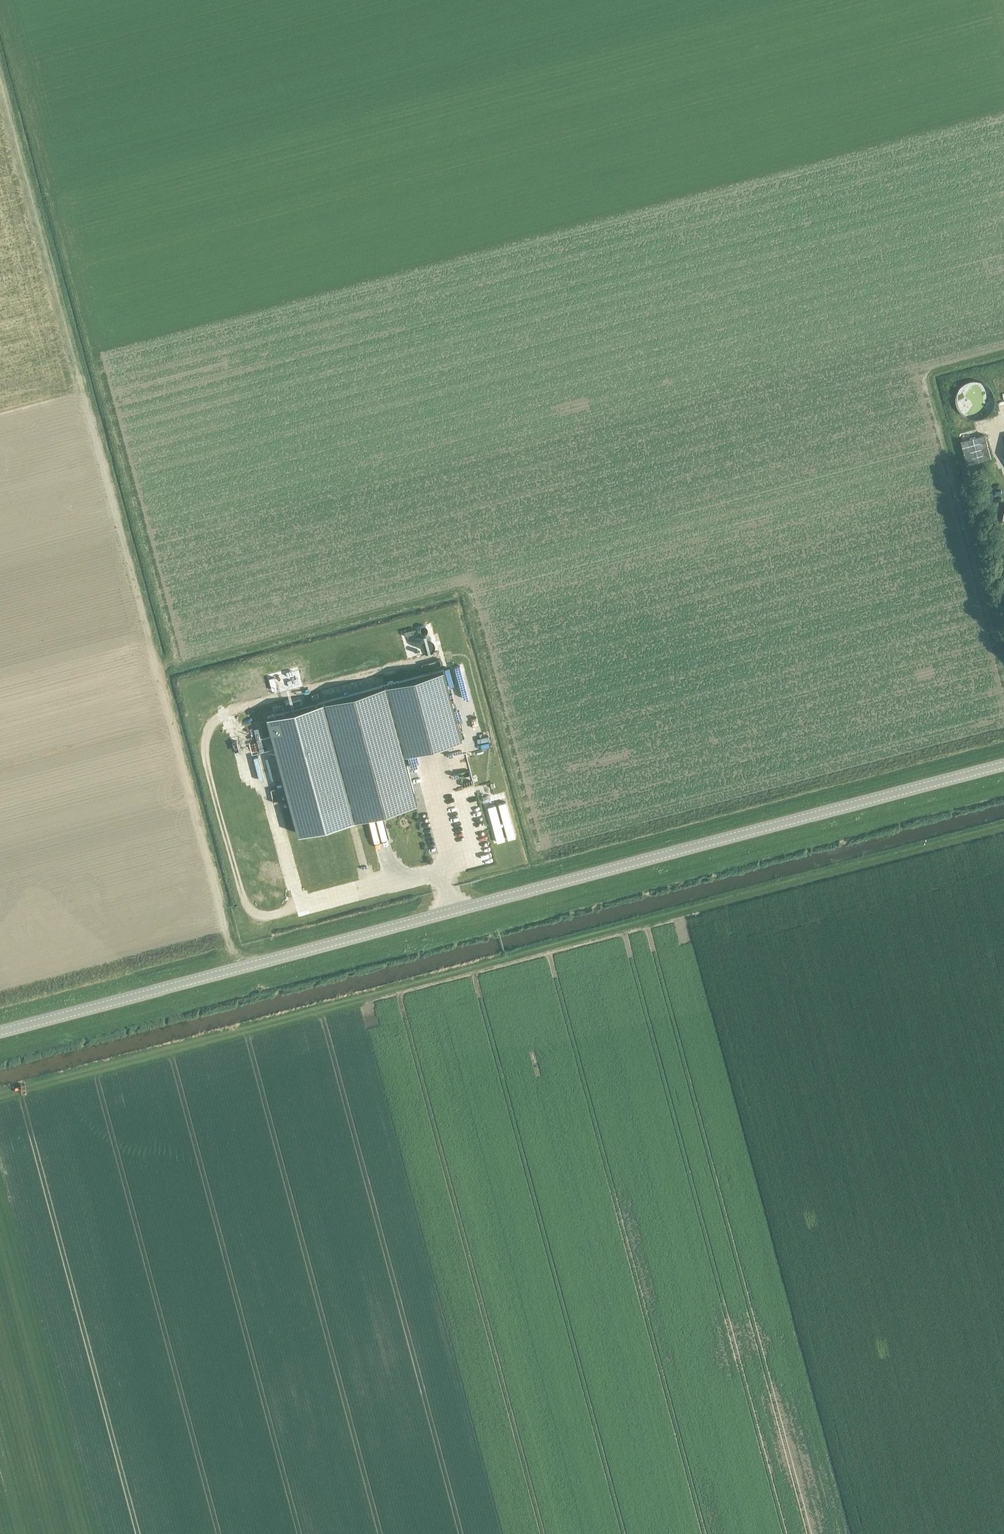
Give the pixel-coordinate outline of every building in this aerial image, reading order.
[(985,435),(961,441),(968,465),(992,458),(985,435)] [(443,669),(267,716),(298,833),(416,802),(403,753),(461,737),(443,669)] [(265,751),(258,728),(254,729),(260,752),(265,751)] [(453,801),(471,796),(470,789),(451,794),(453,801)] [(495,806),(488,808),(498,843),(505,841),(501,827),(505,826),(508,840),(516,838),(506,803),(499,805),(504,824),(500,824),(495,806)] [(452,843),(457,854),(461,853),(456,842),(452,843)]
